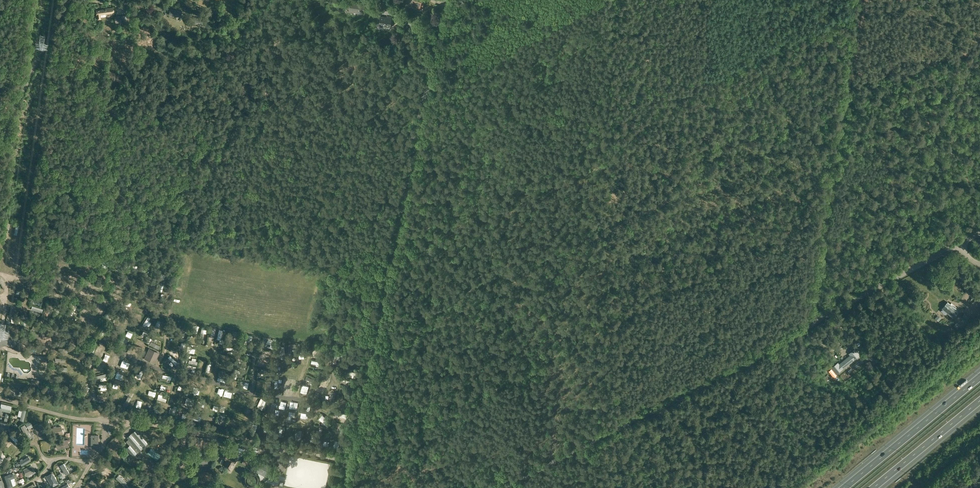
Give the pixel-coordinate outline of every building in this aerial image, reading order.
[(413,3),(412,7),(417,9),(417,7),(423,9),(425,0),(414,0),(414,3),(413,3)] [(100,15),(106,14),(114,13),(113,7),(106,8),(106,9),(96,10),(96,15),(97,15),(97,19),(101,18),(100,17),(100,15)] [(169,14),(181,17),(182,11),(170,9),(169,14)] [(126,15),(121,16),(121,15),(114,16),(115,23),(122,22),(122,20),(124,20),(124,21),(127,21),(126,15)] [(391,20),(386,19),(386,17),(380,16),(379,24),(385,25),(385,26),(390,27),(391,20)] [(942,310),(941,311),(945,314),(946,314),(947,312),(953,317),(960,310),(956,307),(953,304),(953,305),(951,303),(950,304),(948,302),(942,308),(943,308),(942,310)] [(964,313),(961,317),(963,319),(965,321),(969,317),(964,313)] [(132,322),(138,324),(141,317),(135,315),(132,322)] [(105,325),(99,335),(102,337),(108,327),(105,325)] [(186,326),(180,334),(182,336),(185,332),(188,327),(186,326)] [(155,363),(160,352),(149,347),(144,358),(155,363)] [(856,361),(861,357),(856,350),(849,354),(850,355),(840,363),(839,362),(832,367),(837,374),(845,369),(844,368),(855,360),(856,361)] [(873,353),(866,358),(870,364),(877,359),(873,353)] [(170,355),(168,358),(176,365),(178,363),(170,355)] [(862,359),(852,366),(856,371),(865,364),(862,359)] [(149,392),(157,393),(158,387),(150,385),(149,392)] [(223,404),(231,406),(233,396),(225,395),(223,404)] [(128,396),(123,405),(126,407),(131,398),(128,396)] [(2,403),(0,410),(11,412),(12,405),(2,403)] [(322,415),(320,417),(324,420),(328,424),(330,421),(322,415)] [(24,424),(21,426),(26,436),(30,434),(27,429),(26,426),(24,424)] [(38,424),(34,425),(38,435),(42,433),(40,428),(38,424)] [(54,428),(49,429),(51,436),(63,433),(62,426),(57,427),(57,426),(54,426),(54,428)] [(139,433),(136,429),(134,431),(127,437),(128,439),(126,441),(129,445),(126,448),(133,456),(147,443),(139,433)] [(12,434),(10,437),(18,444),(20,442),(20,441),(16,438),(15,437),(13,435),(12,434)] [(55,441),(57,449),(69,447),(67,438),(55,441)] [(113,450),(120,444),(117,441),(110,446),(113,450)] [(129,454),(125,449),(120,453),(124,458),(129,454)] [(234,457),(224,452),(222,457),(227,459),(224,464),(231,468),(236,460),(234,459),(234,457)] [(207,455),(195,457),(196,464),(208,462),(207,455)] [(21,461),(19,462),(22,466),(31,460),(29,456),(23,460),(21,461)] [(274,468),(256,460),(251,469),(270,477),(274,468)] [(63,463),(60,465),(66,475),(69,473),(63,463)] [(24,468),(27,475),(34,471),(31,465),(24,468)] [(103,466),(101,469),(108,473),(110,475),(111,476),(113,473),(103,466)] [(13,487),(11,479),(15,478),(14,473),(5,476),(9,487),(13,487)] [(52,486),(58,483),(52,473),(46,476),(52,486)] [(48,487),(51,486),(46,475),(43,477),(48,487)] [(118,475),(115,478),(124,486),(127,483),(118,475)] [(142,486),(144,487),(145,487),(151,479),(147,477),(142,486)] [(89,482),(96,487),(101,487),(102,487),(92,478),(89,482)]
